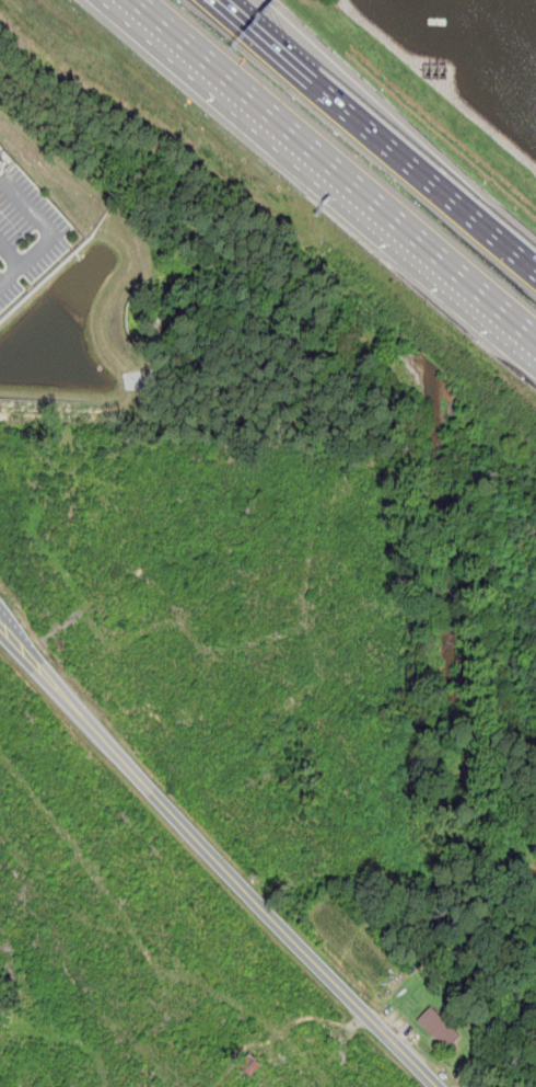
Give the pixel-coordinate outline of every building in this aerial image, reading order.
[(418,1021),(449,1050),(462,1036),(431,1007),(418,1021)] [(264,1065),(252,1054),(241,1065),(252,1077),(264,1065)]
